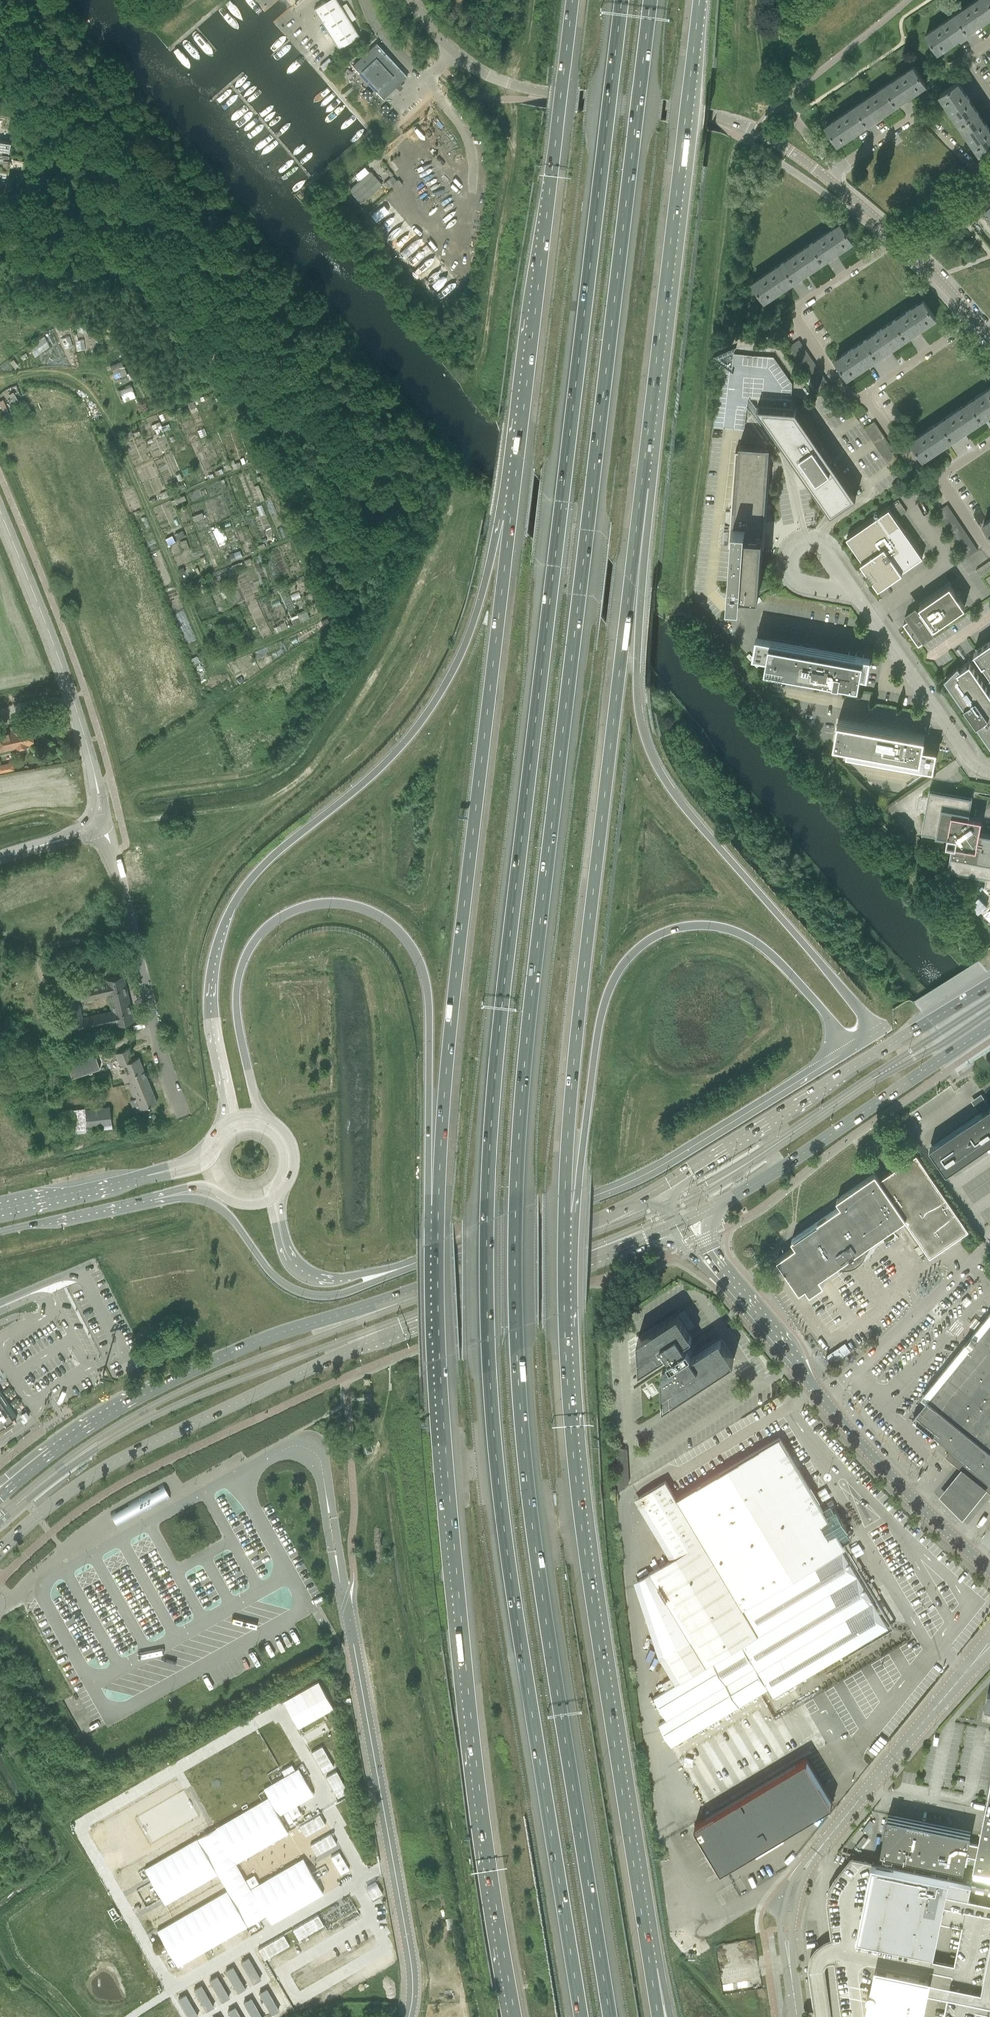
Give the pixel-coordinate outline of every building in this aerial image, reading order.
[(338,49),(359,36),(336,0),(328,0),(314,9),(338,49)] [(955,14),(967,32),(989,17),(989,3),(988,0),(976,0),(955,14)] [(967,32),(955,14),(926,34),(938,52),(967,32)] [(407,76),(379,46),(376,43),(352,65),(359,73),(361,71),(378,89),(376,91),(383,99),(407,76)] [(913,66),(884,86),(896,104),(925,84),(913,66)] [(940,93),(960,123),(978,111),(958,81),(940,93)] [(884,86),(855,106),(867,124),(896,104),(884,86)] [(867,124),(855,106),(825,126),(837,143),(867,124)] [(960,123),(980,152),(989,146),(989,129),(978,111),(960,123)] [(9,157),(11,142),(10,142),(0,141),(0,156),(9,157)] [(7,182),(8,174),(9,168),(21,170),(22,170),(23,161),(10,159),(0,158),(0,181),(7,182)] [(353,193),(361,202),(381,185),(373,176),(353,193)] [(384,183),(387,187),(396,180),(393,176),(384,183)] [(391,186),(396,191),(403,185),(398,180),(391,186)] [(981,209),(986,214),(983,216),(983,217),(988,223),(989,225),(989,202),(982,209),(982,208),(981,209)] [(841,222),(811,242),(823,260),(853,240),(841,222)] [(811,242),(782,262),(794,280),(823,260),(811,242)] [(429,254),(413,274),(422,280),(423,279),(433,287),(448,269),(429,254)] [(794,280),(782,262),(752,282),(764,300),(794,280)] [(923,300),(894,319),(906,337),(935,317),(923,300)] [(894,319),(865,339),(877,357),(906,337),(894,319)] [(62,338),(64,348),(72,346),(69,336),(62,338)] [(30,344),(34,355),(51,347),(46,337),(30,344)] [(84,339),(76,340),(78,350),(86,349),(84,339)] [(865,339),(835,359),(847,377),(877,357),(865,339)] [(788,346),(792,351),(802,345),(798,340),(788,346)] [(792,351),(795,356),(805,350),(802,345),(792,351)] [(795,356),(799,362),(808,355),(805,350),(795,356)] [(799,362),(802,367),(812,360),(808,355),(799,362)] [(802,367),(805,372),(815,365),(812,360),(802,367)] [(113,365),(116,375),(127,372),(123,361),(113,365)] [(805,372),(809,377),(819,370),(815,365),(805,372)] [(809,377),(812,382),(822,375),(819,370),(809,377)] [(812,382),(816,387),(825,380),(822,375),(812,382)] [(825,380),(816,387),(819,392),(829,385),(825,380)] [(121,389),(126,401),(138,396),(133,385),(121,389)] [(970,401),(982,418),(989,413),(989,387),(970,401)] [(957,409),(940,421),(952,438),(982,418),(970,401),(957,409)] [(757,407),(802,472),(831,514),(856,496),(833,463),(831,460),(796,410),(757,407)] [(864,428),(867,433),(877,426),(874,421),(864,428)] [(940,421),(911,440),(923,458),(952,438),(940,421)] [(867,433),(871,438),(881,431),(877,426),(867,433)] [(871,438),(874,443),(884,437),(881,431),(871,438)] [(874,443),(877,448),(887,442),(884,437),(874,443)] [(877,448),(881,453),(891,447),(887,442),(877,448)] [(731,512),(730,526),(731,526),(730,544),(732,544),(729,588),(759,590),(763,547),(764,547),(764,546),(763,546),(763,536),(765,536),(766,521),(764,521),(769,453),(771,453),(771,452),(769,452),(770,445),(769,445),(768,453),(766,453),(766,445),(755,444),(739,443),(739,451),(737,451),(732,512),(731,512)] [(881,453),(884,458),(894,452),(891,447),(881,453)] [(884,458),(888,463),(897,457),(894,452),(884,458)] [(888,463),(891,468),(901,462),(897,457),(888,463)] [(901,462),(891,468),(894,474),(904,467),(901,462)] [(889,505),(898,517),(906,511),(898,499),(889,505)] [(937,511),(940,516),(950,509),(947,504),(937,511)] [(867,568),(875,579),(880,586),(922,556),(889,508),(846,538),(867,568)] [(940,516),(944,521),(954,514),(950,509),(940,516)] [(944,521),(947,526),(957,519),(954,514),(944,521)] [(947,526),(951,531),(960,525),(957,519),(947,526)] [(951,531),(954,536),(964,530),(960,525),(951,531)] [(954,536),(957,541),(967,535),(964,530),(954,536)] [(957,541),(961,546),(971,540),(967,535),(957,541)] [(961,546),(964,551),(974,545),(971,540),(961,546)] [(974,545),(964,551),(968,556),(977,550),(974,545)] [(980,576),(989,570),(989,562),(989,560),(976,570),(980,576)] [(920,609),(908,617),(903,620),(918,642),(928,635),(926,632),(965,606),(950,584),(919,605),(921,608),(920,609)] [(770,590),(773,595),(779,591),(775,586),(770,590)] [(762,600),(760,596),(752,601),(754,605),(762,600)] [(752,654),(767,657),(765,667),(833,680),(833,682),(853,686),(853,683),(858,684),(860,674),(867,675),(871,656),(756,635),(752,654)] [(973,652),(982,664),(985,662),(989,668),(989,670),(989,640),(976,650),(973,652)] [(945,680),(989,746),(989,693),(973,669),(969,671),(966,666),(960,669),(958,665),(944,679),(945,680)] [(833,744),(847,747),(846,753),(933,769),(937,750),(922,747),(924,737),(924,736),(837,721),(833,744)] [(12,731),(0,734),(0,750),(15,747),(15,749),(29,746),(28,744),(33,743),(30,727),(20,729),(12,731)] [(0,765),(0,766),(1,772),(14,770),(13,763),(0,765)] [(968,816),(971,798),(930,790),(922,831),(947,836),(946,843),(953,844),(948,869),(987,876),(985,887),(989,888),(989,834),(979,832),(982,818),(968,816)] [(106,982),(98,984),(101,995),(109,993),(111,1002),(128,998),(122,975),(105,979),(106,982)] [(63,992),(68,1014),(80,1011),(78,1001),(101,995),(98,984),(94,985),(63,992)] [(133,1021),(128,998),(111,1002),(113,1011),(105,1012),(108,1024),(115,1022),(116,1025),(133,1021)] [(80,1011),(68,1014),(72,1033),(108,1024),(105,1012),(82,1018),(80,1011)] [(128,1083),(128,1084),(146,1076),(138,1057),(132,1060),(128,1048),(116,1053),(118,1061),(123,1059),(125,1063),(123,1063),(130,1082),(128,1083)] [(65,1059),(71,1078),(100,1068),(93,1049),(65,1059)] [(109,1073),(99,1075),(101,1085),(111,1082),(109,1073)] [(146,1076),(128,1084),(133,1096),(135,1095),(141,1109),(157,1102),(146,1076)] [(57,1111),(60,1135),(87,1132),(87,1127),(112,1124),(109,1106),(85,1108),(57,1111)] [(931,1147),(947,1169),(989,1139),(989,1106),(931,1147)] [(784,1255),(778,1259),(800,1291),(806,1287),(810,1292),(820,1285),(823,1283),(819,1277),(825,1273),(841,1262),(843,1260),(845,1262),(846,1262),(847,1262),(848,1262),(850,1263),(851,1263),(852,1262),(854,1262),(855,1262),(856,1261),(857,1260),(858,1260),(859,1259),(859,1258),(860,1258),(865,1252),(862,1247),(868,1243),(880,1235),(881,1234),(892,1226),(893,1226),(898,1222),(904,1218),(942,1192),(916,1154),(879,1179),(875,1173),(837,1199),(841,1206),(805,1231),(792,1240),(796,1246),(784,1255)] [(942,1192),(904,1218),(930,1255),(948,1242),(957,1237),(968,1229),(942,1192)] [(961,1302),(965,1306),(971,1301),(967,1296),(961,1302)] [(720,1337),(692,1355),(692,1354),(693,1354),(693,1351),(693,1349),(691,1345),(689,1343),(687,1342),(685,1341),(684,1342),(683,1341),(692,1335),(678,1313),(638,1339),(639,1368),(639,1369),(639,1370),(667,1351),(670,1355),(668,1357),(669,1358),(666,1359),(668,1363),(671,1361),(672,1362),(674,1361),(676,1365),(661,1375),(663,1406),(734,1359),(720,1338),(720,1337)] [(989,1492),(989,1324),(977,1340),(972,1336),(969,1339),(966,1344),(971,1348),(927,1402),(926,1402),(913,1418),(922,1425),(923,1423),(953,1448),(946,1457),(989,1492)] [(12,1422),(12,1423),(16,1420),(9,1411),(0,1396),(0,1430),(12,1422)] [(671,1746),(768,1689),(773,1697),(889,1628),(842,1550),(845,1548),(839,1537),(848,1531),(836,1511),(827,1516),(779,1437),(676,1499),(665,1481),(640,1496),(676,1557),(640,1578),(664,1655),(681,1681),(653,1698),(666,1720),(658,1725),(671,1746)] [(985,1489),(959,1468),(933,1497),(959,1520),(985,1489)] [(121,1522),(138,1513),(139,1515),(157,1505),(156,1503),(151,1493),(150,1491),(127,1504),(128,1506),(115,1513),(121,1522)] [(317,1681),(284,1700),(299,1726),(332,1708),(317,1681)] [(731,1735),(735,1742),(752,1744),(744,1748),(754,1750),(756,1736),(763,1737),(758,1740),(759,1741),(766,1742),(766,1743),(771,1741),(772,1738),(768,1731),(768,1730),(760,1713),(746,1720),(745,1727),(736,1726),(732,1728),(731,1735)] [(824,1732),(807,1739),(813,1755),(831,1748),(824,1732)] [(327,1755),(322,1745),(311,1751),(323,1771),(333,1765),(327,1755)] [(726,1867),(732,1863),(832,1803),(806,1759),(695,1825),(718,1865),(717,1865),(716,1869),(717,1871),(718,1873),(722,1874),(726,1872),(726,1868),(726,1867)] [(298,1768),(263,1788),(279,1815),(282,1812),(289,1823),(293,1821),(287,1810),(313,1794),(298,1768)] [(342,1780),(336,1770),(326,1776),(338,1796),(348,1791),(342,1780)] [(972,1870),(989,1874),(989,1785),(978,1844),(975,1856),(972,1870)] [(267,1797),(144,1868),(165,1904),(217,1873),(227,1891),(157,1930),(178,1965),(264,1914),(271,1924),(323,1893),(303,1858),(250,1887),(236,1862),(288,1832),(267,1797)] [(319,1814),(299,1826),(305,1836),(325,1824),(319,1814)] [(975,1856),(978,1844),(969,1842),(971,1833),(888,1815),(880,1851),(963,1868),(966,1854),(975,1856)] [(336,1844),(330,1833),(311,1844),(316,1855),(336,1844)] [(339,1852),(331,1857),(341,1875),(350,1869),(339,1852)] [(944,1901),(966,1906),(971,1882),(872,1861),(866,1890),(845,1885),(837,1895),(853,2016),(920,2016),(944,1901)] [(318,1915),(292,1929),(298,1939),(323,1925),(318,1915)] [(283,1934),(258,1949),(264,1960),(289,1945),(283,1934)] [(261,1978),(249,1957),(242,1961),(254,1982),(261,1978)] [(244,1987),(232,1966),(225,1970),(237,1991),(244,1987)] [(228,1997),(216,1976),(209,1980),(221,2001),(228,1997)] [(989,2003),(989,1982),(973,1978),(969,1998),(989,2003)] [(213,2006),(201,1985),(194,1989),(206,2010),(213,2006)] [(279,2009),(266,1988),(259,1993),(271,2014),(279,2009)] [(185,1994),(178,1998),(189,2016),(195,2016),(198,2015),(185,1994)] [(250,1997),(243,2002),(252,2016),(261,2016),(250,1997)] [(235,2006),(228,2010),(231,2016),(241,2016),(235,2006)]
